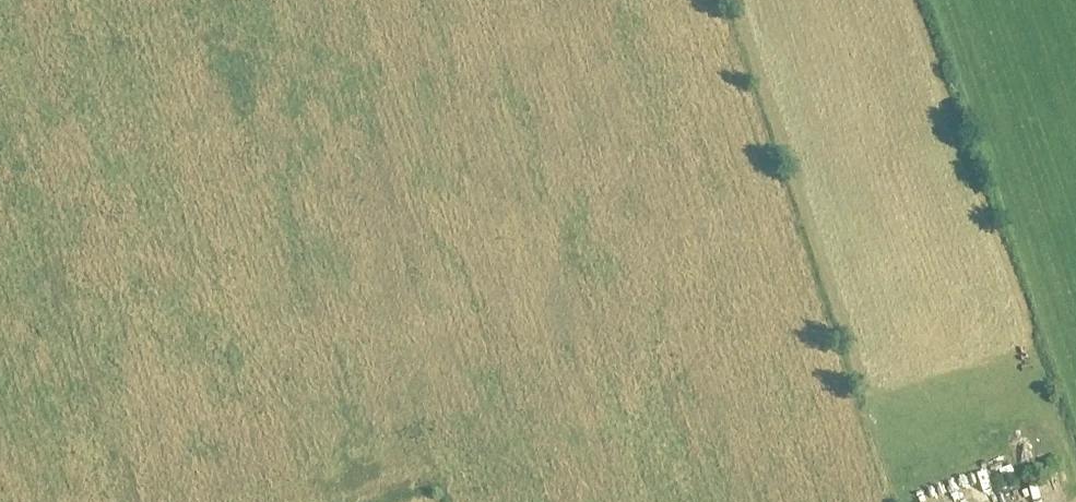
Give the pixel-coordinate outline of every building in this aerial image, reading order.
[(1000,478),(1013,473),(1011,467),(998,471),(1000,478)]
